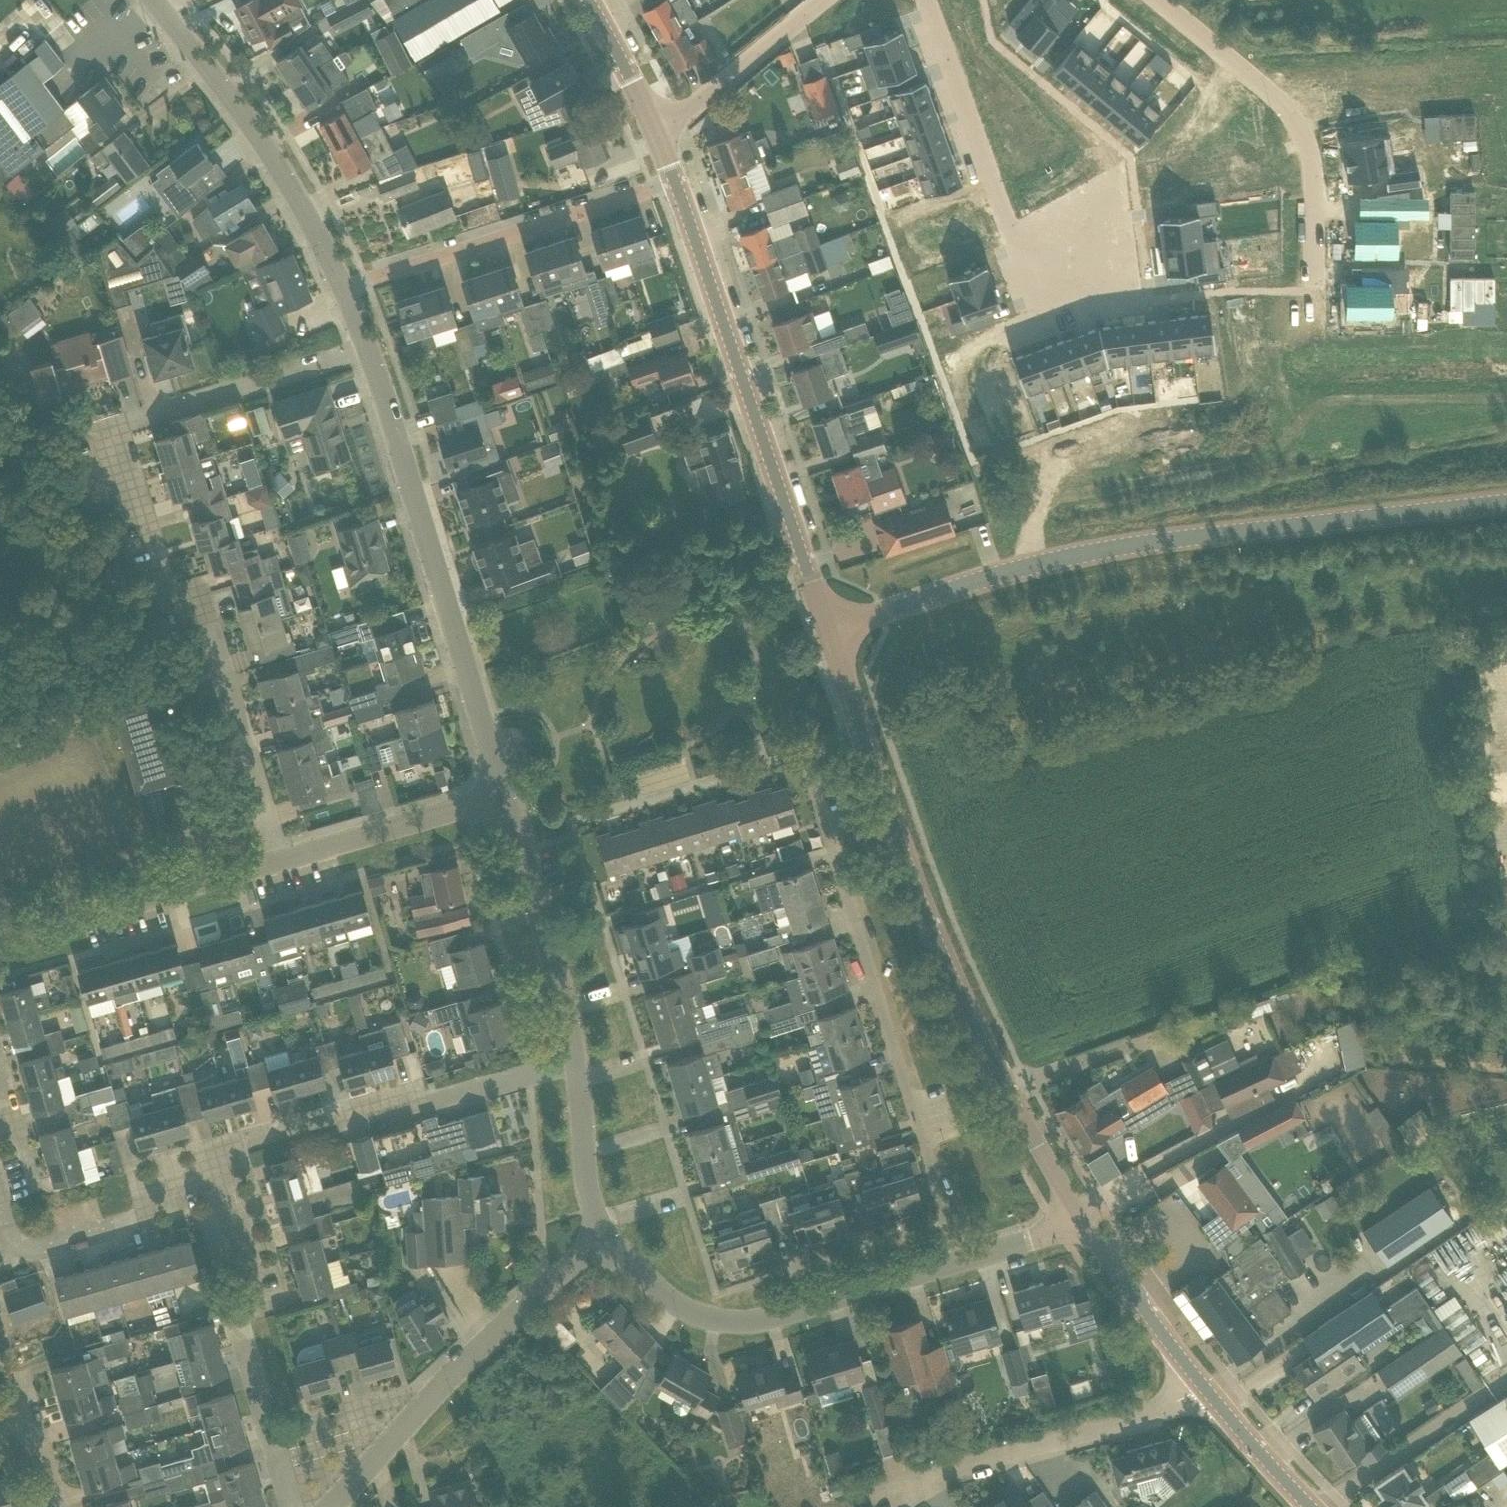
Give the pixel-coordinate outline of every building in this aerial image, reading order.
[(252,1),(251,1),(235,9),(244,26),(241,28),(247,40),(251,38),(252,40),(264,34),(270,47),(285,39),(294,34),(288,24),(305,14),(301,7),(303,6),(302,5),(303,4),(301,0),(254,0),(252,1)] [(326,14),(335,33),(374,13),(367,0),(354,0),(326,14)] [(397,17),(395,18),(418,57),(498,9),(496,5),(505,0),(387,0),(397,17)] [(660,41),(684,28),(692,23),(698,20),(687,0),(664,0),(643,12),(660,41)] [(1009,23),(1019,31),(1016,35),(1040,55),(1071,18),(1054,4),(1057,0),(1029,0),(1009,23)] [(508,11),(460,38),(471,56),(473,55),(499,40),(501,43),(514,47),(517,45),(526,61),(527,62),(557,45),(548,28),(544,31),(536,18),(537,17),(536,16),(535,17),(533,12),(531,14),(524,18),(513,24),(507,12),(508,11)] [(385,24),(371,32),(375,39),(388,31),(385,24)] [(871,27),(844,37),(849,49),(864,44),(870,62),(871,63),(909,49),(901,29),(875,38),(871,27)] [(394,29),(393,28),(388,31),(375,39),(373,40),(392,75),(412,64),(394,29)] [(684,28),(660,41),(662,44),(658,47),(665,59),(669,56),(677,70),(700,57),(704,63),(716,56),(705,37),(700,39),(693,44),(684,28)] [(293,50),(276,61),(292,83),(330,57),(332,55),(323,42),(317,33),(293,50)] [(1,180),(70,127),(74,123),(63,108),(42,80),(64,63),(44,37),(22,55),(26,60),(0,81),(0,179),(1,180)] [(499,40),(473,55),(475,58),(486,52),(523,62),(526,61),(517,45),(514,47),(501,43),(499,40)] [(1078,43),(1054,71),(1071,86),(1095,57),(1078,43)] [(428,77),(455,62),(446,46),(419,62),(428,77)] [(870,62),(859,66),(871,99),(889,93),(894,91),(890,80),(916,70),(909,49),(871,63),(870,62)] [(790,51),(779,54),(783,64),(793,60),(790,51)] [(330,57),(292,83),(307,106),(324,95),(347,78),(341,69),(339,71),(330,57)] [(1095,57),(1071,86),(1088,100),(1112,71),(1095,57)] [(1162,58),(1154,68),(1164,76),(1172,66),(1162,58)] [(570,67),(567,63),(531,83),(540,100),(523,109),(534,129),(568,119),(559,103),(582,90),(574,76),(578,74),(573,66),(570,67)] [(1112,71),(1088,100),(1104,114),(1128,85),(1112,71)] [(837,108),(825,76),(804,83),(816,116),(837,108)] [(103,139),(102,137),(114,127),(109,121),(123,110),(111,94),(115,91),(104,77),(68,104),(89,131),(77,140),(87,152),(103,139)] [(894,91),(889,93),(897,114),(932,102),(924,80),(894,91)] [(540,100),(531,83),(513,92),(523,109),(540,100)] [(1128,85),(1104,114),(1121,127),(1145,99),(1128,85)] [(342,109),(319,122),(334,148),(357,135),(358,137),(381,126),(373,110),(377,108),(366,88),(338,102),(342,109)] [(1200,88),(1186,105),(1206,149),(1243,132),(1242,131),(1226,95),(1214,101),(1200,88)] [(1145,99),(1121,127),(1139,142),(1162,114),(1145,99)] [(932,102),(897,114),(904,134),(939,122),(932,102)] [(859,104),(849,107),(854,119),(863,115),(859,104)] [(474,105),(454,116),(458,122),(475,147),(492,138),(474,105)] [(458,122),(454,116),(452,113),(446,117),(452,126),(458,122)] [(720,176),(744,167),(761,161),(753,140),(749,141),(746,130),(739,133),(734,118),(713,126),(719,140),(708,144),(720,176)] [(939,122),(904,134),(911,155),(946,142),(939,122)] [(1168,123),(1156,137),(1165,144),(1176,131),(1168,123)] [(868,124),(856,129),(860,139),(872,134),(868,124)] [(334,150),(331,151),(336,160),(339,158),(348,174),(371,162),(378,179),(404,171),(381,126),(358,137),(357,135),(334,148),(334,150)] [(599,127),(580,134),(548,147),(555,166),(578,157),(582,167),(610,155),(599,127)] [(1243,132),(1206,149),(1226,191),(1248,181),(1241,166),(1263,156),(1249,127),(1242,131),(1243,132)] [(1389,132),(1341,140),(1348,178),(1384,172),(1386,185),(1419,180),(1416,165),(1395,169),(1389,132)] [(126,180),(131,176),(147,164),(123,133),(91,157),(99,168),(110,159),(126,180)] [(212,163),(197,142),(169,163),(172,166),(151,182),(177,217),(209,189),(198,174),(212,163)] [(946,142),(911,155),(919,175),(954,163),(946,142)] [(1141,148),(1147,192),(1159,190),(1155,159),(1153,146),(1141,148)] [(479,152),(469,155),(476,178),(486,176),(479,152)] [(508,153),(487,159),(498,199),(520,193),(508,153)] [(855,156),(841,161),(846,176),(860,171),(855,156)] [(954,163),(919,175),(926,197),(961,184),(954,163)] [(427,181),(426,178),(422,167),(379,183),(384,198),(403,191),(427,181)] [(744,167),(720,176),(731,208),(755,199),(744,167)] [(19,173),(5,184),(23,203),(36,194),(19,173)] [(122,186),(113,175),(86,196),(94,207),(122,186)] [(403,191),(394,194),(399,208),(398,208),(408,234),(455,216),(448,197),(445,190),(444,190),(439,177),(427,181),(403,191)] [(802,200),(796,183),(762,195),(768,212),(802,200)] [(210,232),(236,217),(253,207),(241,185),(223,195),(209,204),(210,205),(192,219),(202,237),(210,232)] [(892,185),(878,190),(883,202),(896,197),(892,185)] [(1350,252),(1350,254),(1355,254),(1376,254),(1376,257),(1392,257),(1392,254),(1397,254),(1397,227),(1409,227),(1409,189),(1376,194),(1376,221),(1355,221),(1355,252),(1350,252)] [(1450,227),(1450,256),(1474,256),(1474,191),(1450,191),(1450,211),(1450,227)] [(1186,215),(1159,219),(1162,246),(1202,241),(1202,240),(1198,215),(1217,213),(1215,199),(1185,203),(1186,215)] [(806,213),(802,200),(768,212),(773,225),(806,213)] [(1275,206),(1263,208),(1264,216),(1276,215),(1275,206)] [(65,208),(47,223),(59,237),(76,222),(65,208)] [(640,215),(616,223),(627,258),(633,276),(643,273),(640,264),(656,259),(650,240),(648,240),(640,215)] [(254,258),(258,255),(275,245),(262,221),(240,233),(240,234),(224,243),(230,255),(234,253),(241,265),(255,260),(254,258)] [(627,258),(616,223),(593,230),(605,268),(617,264),(616,261),(627,258)] [(741,235),(753,266),(819,242),(812,223),(769,238),(765,226),(741,235)] [(68,230),(57,239),(77,262),(87,253),(68,230)] [(154,240),(154,239),(136,255),(131,249),(116,233),(103,242),(103,241),(95,247),(97,250),(113,308),(131,302),(128,290),(177,275),(154,240)] [(849,233),(842,235),(848,252),(855,250),(849,233)] [(570,236),(550,243),(561,277),(564,288),(564,289),(584,283),(597,279),(597,278),(594,268),(585,271),(579,254),(573,235),(570,236)] [(820,242),(753,266),(764,298),(783,291),(788,290),(784,278),(808,269),(809,272),(826,266),(826,267),(850,258),(848,252),(842,235),(820,243),(820,242)] [(1163,249),(1159,250),(1160,260),(1164,259),(1166,274),(1194,271),(1195,282),(1225,279),(1224,265),(1219,266),(1216,238),(1202,240),(1202,241),(1162,246),(1163,249)] [(561,277),(550,243),(526,250),(532,269),(538,288),(541,295),(564,288),(561,277)] [(166,254),(175,268),(188,259),(179,245),(166,254)] [(188,259),(175,268),(186,285),(209,270),(198,252),(194,255),(188,259)] [(311,295),(292,252),(256,268),(270,301),(249,310),(249,311),(244,313),(250,327),(255,325),(261,337),(283,328),(275,310),(311,295)] [(889,254),(868,262),(872,273),(893,265),(889,254)] [(510,264),(486,272),(500,316),(520,310),(530,344),(545,340),(542,331),(533,303),(523,306),(521,302),(522,302),(510,264)] [(951,265),(921,275),(925,287),(944,280),(951,301),(956,299),(989,287),(981,266),(978,268),(955,276),(951,265)] [(1346,295),(1346,301),(1347,301),(1347,321),(1352,321),(1352,314),(1366,314),(1366,319),(1374,319),(1374,321),(1379,321),(1379,319),(1387,319),(1387,314),(1390,314),(1390,290),(1395,290),(1395,266),(1361,266),(1361,285),(1347,285),(1347,295),(1346,295)] [(463,279),(477,321),(480,320),(482,327),(502,321),(500,316),(486,272),(463,279)] [(610,274),(597,278),(597,279),(606,306),(619,302),(610,274)] [(1450,277),(1450,309),(1462,309),(1462,323),(1494,323),(1494,277),(1450,277)] [(597,279),(584,283),(597,326),(611,322),(610,321),(606,306),(597,279)] [(444,285),(420,293),(431,327),(443,324),(444,327),(456,323),(444,285)] [(963,318),(951,322),(956,335),(971,329),(967,318),(986,311),(1001,306),(993,285),(989,287),(956,299),(963,318)] [(887,311),(892,325),(911,317),(900,288),(886,294),(892,309),(887,311)] [(437,345),(431,327),(420,293),(396,301),(413,353),(437,345)] [(0,318),(0,326),(8,336),(40,313),(28,297),(0,318)] [(542,331),(555,327),(546,299),(533,303),(542,331)] [(802,359),(816,354),(840,346),(846,344),(870,336),(865,321),(853,325),(841,329),(818,337),(810,312),(794,317),(775,324),(784,352),(798,347),(802,359)] [(193,344),(188,325),(185,313),(168,317),(171,330),(145,337),(149,353),(145,354),(150,373),(154,372),(155,376),(169,372),(168,370),(175,368),(176,370),(194,365),(188,346),(193,344)] [(671,313),(647,321),(652,335),(655,344),(656,347),(680,339),(671,313)] [(1210,313),(1188,316),(1193,353),(1215,350),(1210,313)] [(1188,316),(1166,319),(1171,356),(1193,353),(1188,316)] [(1166,319),(1145,322),(1150,358),(1171,356),(1166,319)] [(480,320),(477,321),(467,324),(474,345),(486,341),(482,327),(480,320)] [(926,351),(916,321),(890,329),(896,346),(912,341),(917,354),(926,351)] [(1145,322),(1124,325),(1128,361),(1150,358),(1145,322)] [(453,329),(465,366),(478,361),(473,345),(474,345),(467,324),(453,329)] [(1124,325),(1099,328),(1108,364),(1128,361),(1124,325)] [(1099,328),(1075,337),(1087,371),(1108,364),(1099,328)] [(33,365),(38,382),(44,401),(61,396),(63,404),(82,398),(77,382),(108,373),(109,379),(132,372),(120,333),(91,341),(88,331),(57,341),(62,356),(33,365)] [(1075,337),(1054,344),(1067,379),(1087,371),(1075,337)] [(1054,344),(1034,351),(1047,386),(1067,379),(1054,344)] [(843,355),(840,346),(816,354),(819,363),(794,372),(804,402),(832,392),(828,379),(848,372),(843,355)] [(629,372),(635,386),(660,377),(665,389),(676,386),(695,379),(686,352),(669,357),(668,353),(656,357),(652,347),(624,356),(625,359),(609,365),(614,378),(629,372)] [(1034,351),(1013,359),(1025,394),(1047,386),(1034,351)] [(600,353),(587,358),(591,371),(605,366),(600,353)] [(217,365),(220,373),(232,369),(228,360),(217,365)] [(540,385),(556,380),(551,363),(535,367),(540,385)] [(915,388),(915,390),(926,392),(928,382),(917,380),(915,388)] [(509,400),(502,381),(488,386),(495,405),(509,400)] [(273,400),(279,421),(284,438),(301,433),(312,468),(348,457),(325,384),(273,400)] [(1126,392),(1115,394),(1118,406),(1128,405),(1126,392)] [(1154,392),(1141,394),(1142,403),(1155,401),(1154,392)] [(435,424),(458,417),(455,407),(454,404),(441,408),(438,396),(427,399),(435,424)] [(870,427),(865,413),(875,410),(871,396),(845,405),(847,411),(814,423),(824,454),(848,446),(852,444),(857,459),(873,453),(883,450),(878,435),(856,442),(853,434),(870,427)] [(1108,399),(1098,402),(1102,412),(1111,408),(1108,399)] [(236,402),(209,411),(211,418),(238,409),(236,402)] [(462,419),(471,416),(467,403),(455,407),(458,417),(459,420),(462,419)] [(264,404),(247,409),(254,432),(271,427),(264,404)] [(465,430),(440,437),(448,465),(464,460),(468,472),(489,464),(485,454),(488,453),(484,439),(493,436),(489,425),(503,421),(499,408),(485,412),(471,416),(462,419),(465,430)] [(232,429),(244,425),(240,411),(226,416),(231,430),(232,429)] [(191,439),(207,434),(201,412),(169,421),(173,432),(154,438),(162,463),(155,465),(157,470),(197,458),(191,439)] [(648,416),(618,427),(628,452),(658,441),(648,416)] [(1058,419),(1046,423),(1049,431),(1061,427),(1058,419)] [(552,441),(567,436),(562,422),(547,427),(552,441)] [(248,436),(244,425),(232,429),(235,440),(248,436)] [(697,430),(679,436),(690,469),(707,464),(714,483),(706,486),(712,506),(743,497),(737,478),(743,476),(728,431),(701,440),(697,430)] [(949,431),(927,438),(932,453),(938,451),(940,457),(956,452),(949,431)] [(556,446),(543,450),(550,468),(562,463),(556,446)] [(859,464),(852,466),(833,473),(844,503),(875,492),(880,508),(875,510),(875,511),(905,501),(917,496),(915,489),(903,494),(894,468),(880,473),(873,453),(857,459),(859,464)] [(511,470),(507,457),(489,464),(465,472),(470,485),(456,489),(462,506),(460,511),(463,519),(468,522),(469,524),(508,510),(496,475),(511,470)] [(194,507),(226,497),(219,472),(202,477),(197,458),(157,470),(158,475),(165,473),(172,499),(190,493),(194,507)] [(263,482),(260,470),(250,473),(247,479),(250,486),(263,482)] [(279,473),(270,482),(283,497),(293,489),(279,473)] [(264,484),(246,489),(250,500),(260,506),(270,502),(264,484)] [(198,549),(204,547),(228,539),(236,537),(243,535),(238,515),(232,517),(226,497),(194,507),(198,520),(190,523),(198,549)] [(884,556),(955,534),(944,498),(873,521),(884,556)] [(495,517),(500,535),(509,533),(504,515),(495,517)] [(369,572),(388,566),(378,534),(381,533),(376,517),(357,523),(335,530),(351,584),(371,578),(369,572)] [(306,543),(302,531),(287,536),(291,548),(306,543)] [(555,558),(526,568),(513,534),(474,548),(475,550),(473,555),(476,564),(481,567),(487,584),(500,579),(505,592),(560,572),(555,558)] [(228,539),(204,547),(212,572),(228,567),(233,583),(236,582),(264,574),(271,572),(279,569),(275,554),(262,558),(258,547),(241,552),(236,537),(228,539)] [(571,547),(578,564),(592,558),(586,541),(571,547)] [(309,576),(305,564),(294,567),(296,574),(302,578),(309,576)] [(264,574),(236,582),(243,607),(237,609),(242,629),(280,617),(292,614),(285,589),(279,569),(271,572),(264,574)] [(327,632),(331,643),(331,645),(360,636),(361,639),(371,636),(378,658),(416,647),(409,624),(388,631),(384,615),(364,621),(327,632)] [(279,655),(294,650),(291,639),(286,640),(280,617),(242,629),(248,648),(263,644),(264,649),(276,645),(279,655)] [(331,643),(327,632),(327,631),(318,633),(316,639),(318,647),(331,643)] [(335,659),(331,645),(331,643),(318,647),(300,653),(304,668),(335,659)] [(416,647),(378,658),(385,680),(375,683),(376,687),(380,699),(406,691),(402,676),(423,670),(416,647)] [(278,701),(309,691),(305,680),(299,682),(295,669),(258,680),(262,694),(275,690),(278,701)] [(342,684),(329,688),(334,703),(347,699),(342,684)] [(380,699),(376,687),(347,696),(349,704),(350,708),(380,699)] [(137,701),(134,691),(111,698),(114,708),(137,701)] [(325,726),(353,717),(350,708),(349,704),(324,712),(318,692),(309,692),(309,691),(278,701),(282,712),(270,716),(273,728),(301,720),(304,730),(308,729),(325,724),(325,726)] [(203,788),(191,744),(185,724),(169,729),(160,695),(111,709),(135,791),(137,790),(150,837),(196,823),(188,793),(203,788)] [(353,717),(355,723),(384,714),(380,699),(350,708),(353,717)] [(401,722),(404,734),(439,723),(432,700),(392,712),(396,724),(401,722)] [(439,723),(404,734),(405,735),(390,739),(396,759),(399,768),(414,764),(412,757),(446,746),(439,723)] [(325,724),(308,729),(304,730),(307,740),(279,748),(286,774),(316,765),(312,752),(331,746),(325,726),(325,724)] [(396,759),(390,739),(376,743),(382,763),(396,759)] [(362,747),(369,771),(383,767),(382,763),(376,743),(362,747)] [(316,765),(286,774),(294,799),(298,797),(322,790),(325,800),(346,793),(339,771),(330,773),(326,762),(316,765)] [(435,772),(439,786),(447,783),(442,769),(435,772)] [(355,781),(361,799),(376,794),(371,776),(355,781)] [(759,790),(771,829),(798,820),(788,786),(772,791),(771,787),(759,790)] [(322,790),(298,797),(301,807),(325,800),(322,790)] [(733,799),(744,837),(771,829),(759,790),(747,794),(749,798),(735,802),(734,798),(733,799)] [(365,813),(380,808),(376,794),(361,799),(365,813)] [(705,802),(716,841),(742,833),(743,837),(744,837),(733,799),(717,803),(716,799),(705,802)] [(690,849),(716,841),(705,802),(693,806),(694,810),(679,815),(690,849)] [(651,819),(663,857),(690,849),(679,815),(664,819),(663,815),(651,819)] [(626,831),(636,865),(663,857),(651,819),(639,822),(640,827),(626,831)] [(609,874),(628,868),(636,865),(626,831),(610,836),(609,832),(597,835),(609,874)] [(783,859),(797,855),(793,842),(780,847),(783,859)] [(771,861),(780,858),(777,849),(768,851),(771,861)] [(724,867),(727,876),(740,872),(737,863),(724,867)] [(445,931),(439,902),(464,897),(457,864),(432,869),(432,871),(421,873),(425,894),(411,896),(418,936),(445,931)] [(768,892),(773,908),(819,893),(811,868),(780,878),(777,869),(748,878),(751,887),(753,887),(768,882),(771,891),(768,892)] [(665,869),(657,872),(659,879),(667,877),(665,869)] [(708,882),(720,878),(718,870),(705,874),(708,882)] [(687,886),(683,872),(670,876),(675,889),(687,886)] [(368,878),(373,895),(386,891),(381,874),(368,878)] [(655,883),(660,897),(671,894),(667,879),(655,883)] [(762,911),(773,908),(768,892),(771,891),(768,882),(753,887),(762,911)] [(627,892),(631,906),(645,902),(640,887),(627,892)] [(362,889),(337,896),(346,927),(370,920),(367,909),(362,889)] [(777,926),(779,933),(766,937),(768,946),(775,944),(775,945),(793,939),(790,930),(827,918),(819,893),(773,908),(771,913),(774,922),(778,926),(777,926)] [(337,896),(314,903),(322,934),(326,945),(349,939),(346,927),(337,896)] [(314,903),(290,910),(299,941),(322,934),(314,903)] [(632,946),(633,950),(665,940),(660,923),(668,921),(663,904),(632,913),(635,922),(616,928),(622,949),(632,946)] [(261,942),(267,964),(302,953),(298,941),(299,941),(290,910),(266,917),(272,939),(261,942)] [(721,910),(706,915),(710,926),(725,922),(721,910)] [(247,931),(223,938),(231,969),(234,977),(235,980),(257,973),(261,984),(272,981),(267,964),(261,942),(251,945),(247,931)] [(436,938),(428,941),(436,967),(456,961),(462,983),(490,974),(480,941),(463,946),(459,932),(446,936),(436,938)] [(676,937),(665,940),(633,950),(640,975),(659,969),(681,963),(681,961),(683,960),(676,937)] [(797,962),(801,974),(841,962),(833,937),(783,953),(787,965),(797,962)] [(192,962),(199,986),(209,983),(210,987),(234,980),(233,977),(231,969),(223,938),(198,945),(202,959),(192,962)] [(736,950),(738,956),(747,953),(743,941),(734,944),(736,950)] [(150,950),(159,980),(183,973),(188,989),(199,986),(192,962),(181,965),(175,943),(150,950)] [(750,967),(779,957),(775,945),(775,944),(768,946),(747,953),(738,956),(742,969),(750,967)] [(693,970),(721,961),(717,948),(687,958),(691,970),(693,970)] [(127,957),(135,987),(159,980),(150,950),(127,957)] [(738,956),(736,950),(723,954),(725,960),(738,956)] [(135,987),(127,957),(103,964),(112,994),(135,987)] [(725,974),(721,961),(693,970),(691,970),(668,977),(671,986),(646,994),(654,1019),(704,1003),(697,983),(725,974)] [(848,987),(841,962),(801,974),(785,979),(791,1000),(792,1000),(796,1012),(818,1006),(837,1000),(834,991),(848,987)] [(103,964),(79,971),(87,1001),(112,994),(103,964)] [(362,983),(386,976),(384,966),(359,973),(362,983)] [(78,998),(71,973),(61,976),(68,1000),(78,998)] [(338,990),(362,983),(359,973),(335,980),(338,990)] [(274,987),(282,1014),(311,1005),(303,978),(274,987)] [(314,997),(338,990),(335,980),(311,987),(314,997)] [(37,1009),(51,1005),(47,991),(33,995),(30,985),(0,993),(0,994),(7,1018),(37,1009)] [(358,992),(348,995),(356,1027),(366,1024),(358,992)] [(1268,992),(1247,999),(1250,1008),(1270,1002),(1271,1001),(1268,992)] [(408,1006),(413,1009),(419,1007),(422,1002),(420,997),(415,994),(410,995),(407,1000),(408,1006)] [(458,999),(432,1006),(436,1022),(455,1016),(460,1031),(465,1049),(478,1046),(510,1036),(500,1002),(480,1007),(478,1008),(475,996),(458,1000),(458,999)] [(791,1000),(755,1011),(759,1024),(766,1022),(779,1018),(796,1012),(792,1000),(791,1000)] [(822,1029),(826,1041),(861,1030),(853,1006),(840,1010),(837,1000),(818,1006),(796,1012),(799,1024),(804,1022),(807,1034),(822,1029)] [(79,1001),(68,1004),(71,1015),(82,1012),(79,1001)] [(123,1002),(115,1005),(116,1008),(123,1034),(132,1032),(123,1002)] [(327,1013),(323,1002),(316,1004),(319,1015),(327,1013)] [(711,1028),(717,1026),(716,1020),(717,1020),(716,1014),(706,1018),(702,1005),(704,1004),(704,1003),(654,1019),(661,1043),(711,1028)] [(209,1021),(208,1019),(204,1005),(193,1009),(197,1024),(209,1021)] [(250,1008),(243,1010),(246,1019),(253,1017),(250,1008)] [(37,1009),(7,1018),(14,1042),(36,1036),(39,1046),(62,1039),(59,1029),(59,1028),(44,1032),(40,1021),(37,1009)] [(239,1010),(208,1019),(209,1021),(212,1032),(243,1023),(239,1010)] [(759,1024),(755,1011),(747,1013),(746,1011),(717,1020),(716,1020),(717,1026),(720,1036),(759,1024)] [(427,1020),(415,1014),(409,1026),(422,1032),(427,1020)] [(779,1018),(766,1022),(769,1033),(782,1029),(779,1018)] [(359,1035),(363,1049),(372,1079),(396,1072),(392,1057),(409,1052),(400,1021),(382,1026),(382,1028),(359,1035)] [(247,1026),(250,1038),(261,1035),(258,1023),(247,1026)] [(759,1024),(720,1036),(698,1043),(701,1051),(666,1062),(673,1087),(710,1075),(710,1077),(722,1073),(716,1050),(734,1044),(734,1045),(753,1039),(754,1041),(763,1038),(759,1024)] [(142,1035),(148,1033),(146,1025),(139,1027),(142,1035)] [(176,1036),(173,1027),(148,1033),(151,1043),(176,1036)] [(826,1041),(806,1047),(817,1082),(858,1069),(855,1059),(868,1055),(861,1030),(826,1041)] [(142,1035),(125,1040),(128,1050),(151,1043),(148,1033),(142,1035)] [(1227,1038),(1180,1060),(1186,1071),(1195,1091),(1197,1090),(1198,1089),(1197,1087),(1215,1079),(1241,1068),(1227,1038)] [(26,1087),(56,1079),(65,1076),(62,1065),(53,1067),(49,1054),(65,1049),(62,1039),(39,1046),(42,1056),(19,1063),(26,1087)] [(1345,1067),(1360,1065),(1356,1039),(1341,1041),(1345,1067)] [(128,1050),(125,1040),(100,1047),(103,1057),(128,1050)] [(333,1040),(323,1042),(331,1068),(341,1065),(347,1086),(372,1079),(363,1049),(338,1056),(333,1040)] [(315,1054),(291,1061),(300,1093),(325,1086),(320,1071),(331,1068),(323,1042),(313,1045),(315,1054)] [(276,1100),(300,1093),(291,1061),(288,1049),(263,1056),(264,1059),(254,1062),(262,1087),(272,1085),(276,1100)] [(473,1054),(475,1062),(488,1058),(485,1050),(473,1054)] [(151,1051),(140,1054),(143,1067),(154,1063),(151,1051)] [(1241,1068),(1215,1079),(1227,1105),(1263,1088),(1262,1087),(1284,1077),(1274,1055),(1273,1054),(1271,1055),(1271,1054),(1241,1068)] [(83,1070),(98,1066),(96,1056),(80,1060),(83,1070)] [(117,1073),(133,1069),(129,1057),(114,1061),(117,1073)] [(252,1090),(262,1087),(254,1062),(244,1065),(247,1074),(222,1081),(231,1112),(256,1105),(252,1090)] [(1057,1110),(1056,1111),(1068,1131),(1069,1130),(1122,1098),(1124,1101),(1140,1090),(1148,1103),(1167,1091),(1150,1063),(1106,1090),(1099,1078),(1082,1089),(1084,1093),(1073,1100),(1057,1110)] [(799,1073),(803,1086),(815,1083),(811,1069),(799,1073)] [(858,1069),(817,1082),(815,1083),(803,1086),(801,1087),(805,1099),(827,1092),(834,1114),(882,1099),(875,1074),(861,1078),(858,1069)] [(206,1119),(231,1112),(222,1081),(197,1088),(193,1070),(182,1073),(185,1082),(195,1119),(205,1116),(206,1119)] [(56,1079),(26,1087),(33,1112),(56,1105),(59,1115),(82,1108),(83,1108),(80,1097),(79,1098),(76,1098),(70,1075),(65,1076),(56,1079)] [(710,1075),(673,1087),(681,1111),(716,1100),(719,1110),(751,1101),(780,1092),(775,1075),(724,1090),(723,1087),(714,1090),(710,1077),(710,1075)] [(155,1108),(164,1139),(188,1132),(185,1122),(195,1119),(185,1082),(174,1085),(174,1086),(151,1093),(153,1100),(156,1108),(155,1108)] [(139,1146),(164,1139),(155,1108),(156,1108),(153,1100),(141,1104),(143,1112),(130,1116),(126,1099),(127,1099),(123,1085),(112,1088),(115,1099),(116,1102),(123,1127),(133,1124),(139,1146)] [(111,1086),(100,1089),(104,1102),(115,1099),(112,1088),(111,1086)] [(1069,1130),(1068,1131),(1080,1151),(1081,1151),(1108,1134),(1110,1136),(1127,1126),(1130,1127),(1144,1119),(1154,1113),(1173,1101),(1167,1091),(1148,1103),(1140,1090),(1124,1101),(1122,1098),(1069,1130)] [(1195,1091),(1178,1098),(1184,1111),(1203,1102),(1197,1090),(1195,1091)] [(834,1114),(841,1138),(835,1140),(838,1151),(875,1140),(880,1138),(879,1137),(877,1128),(890,1124),(882,1099),(834,1114)] [(1239,1130),(1247,1146),(1304,1116),(1295,1100),(1239,1130)] [(695,1156),(730,1145),(742,1141),(735,1118),(754,1112),(751,1101),(719,1110),(722,1120),(687,1131),(695,1156)] [(113,1130),(123,1127),(116,1102),(105,1105),(113,1130)] [(62,1128),(39,1134),(46,1158),(76,1150),(69,1126),(91,1120),(96,1118),(95,1115),(93,1105),(90,1106),(87,1107),(83,1108),(82,1108),(59,1115),(59,1116),(62,1128)] [(1420,1106),(1397,1124),(1411,1141),(1434,1123),(1420,1106)] [(432,1155),(412,1160),(416,1178),(437,1173),(436,1170),(466,1161),(462,1148),(471,1146),(471,1144),(475,1143),(494,1138),(486,1110),(440,1123),(438,1124),(436,1115),(434,1115),(433,1115),(422,1119),(429,1144),(432,1155)] [(875,1140),(879,1154),(904,1146),(899,1131),(879,1137),(880,1138),(875,1140)] [(1395,1131),(1381,1139),(1389,1153),(1403,1144),(1395,1131)] [(371,1134),(351,1139),(360,1170),(380,1164),(378,1159),(371,1134)] [(105,1141),(114,1174),(124,1171),(115,1138),(105,1141)] [(730,1145),(695,1156),(702,1181),(738,1170),(741,1179),(741,1181),(801,1163),(797,1149),(796,1146),(748,1160),(743,1141),(730,1145)] [(86,1182),(99,1178),(90,1146),(76,1150),(46,1158),(53,1183),(83,1174),(86,1182)] [(807,1146),(797,1149),(801,1163),(816,1158),(813,1149),(807,1146)] [(269,1180),(267,1182),(270,1190),(272,1191),(275,1201),(305,1192),(322,1187),(316,1165),(329,1161),(325,1147),(323,1148),(312,1151),(296,1156),(300,1167),(268,1176),(269,1180)] [(1087,1158),(1096,1183),(1119,1174),(1110,1150),(1087,1158)] [(916,1158),(908,1160),(912,1174),(920,1171),(916,1158)] [(382,1171),(386,1186),(416,1178),(412,1160),(381,1168),(382,1171)] [(1207,1178),(1199,1184),(1220,1213),(1202,1227),(1218,1247),(1240,1230),(1253,1221),(1261,1232),(1279,1222),(1287,1218),(1277,1204),(1266,1189),(1254,1198),(1227,1162),(1225,1164),(1217,1170),(1213,1168),(1206,1173),(1207,1178)] [(897,1215),(887,1181),(883,1168),(859,1176),(857,1168),(844,1172),(845,1175),(854,1207),(867,1204),(872,1223),(897,1215)] [(380,1183),(377,1173),(362,1178),(365,1188),(380,1183)] [(912,1174),(887,1181),(897,1215),(923,1208),(912,1174)] [(833,1184),(809,1191),(813,1201),(824,1237),(849,1230),(843,1210),(854,1207),(845,1175),(836,1178),(832,1179),(833,1184)] [(483,1176),(467,1177),(469,1209),(476,1209),(477,1226),(477,1227),(502,1225),(500,1193),(489,1194),(489,1186),(483,1182),(483,1176)] [(705,1202),(724,1196),(730,1195),(726,1183),(702,1191),(705,1202)] [(343,1185),(329,1186),(330,1203),(353,1202),(353,1194),(344,1194),(343,1185)] [(1429,1185),(1363,1230),(1387,1265),(1453,1220),(1429,1185)] [(813,1201),(809,1191),(785,1198),(784,1193),(771,1197),(779,1225),(791,1222),(799,1245),(824,1237),(813,1201)] [(305,1192),(275,1201),(282,1225),(304,1219),(307,1229),(332,1222),(329,1212),(312,1217),(305,1192)] [(1331,1194),(1315,1204),(1323,1218),(1339,1208),(1331,1194)] [(458,1195),(422,1197),(423,1210),(424,1216),(427,1262),(464,1260),(461,1227),(459,1195),(458,1195)] [(767,1229),(779,1225),(771,1197),(757,1201),(759,1205),(736,1213),(736,1215),(739,1225),(750,1260),(775,1253),(767,1229)] [(413,1216),(414,1230),(406,1230),(407,1244),(408,1264),(427,1262),(424,1216),(423,1210),(413,1211),(413,1216)] [(740,1263),(750,1260),(739,1225),(736,1215),(718,1221),(721,1230),(714,1232),(725,1268),(730,1267),(731,1271),(742,1268),(740,1263)] [(288,1246),(295,1270),(325,1262),(318,1236),(334,1232),(332,1222),(307,1229),(310,1240),(288,1246)] [(1288,1275),(1289,1277),(1306,1267),(1279,1222),(1261,1232),(1262,1234),(1265,1239),(1288,1275)] [(173,1282),(180,1280),(199,1275),(185,1226),(179,1228),(182,1240),(162,1245),(173,1282)] [(1249,1243),(1240,1230),(1218,1247),(1232,1266),(1190,1297),(1216,1331),(1273,1289),(1274,1288),(1289,1277),(1288,1275),(1265,1239),(1262,1234),(1249,1243)] [(146,1290),(173,1282),(162,1245),(159,1233),(152,1235),(155,1247),(135,1253),(146,1290)] [(108,1261),(119,1298),(146,1290),(135,1253),(132,1241),(125,1243),(129,1255),(108,1261)] [(119,1298),(108,1261),(105,1249),(99,1251),(102,1263),(83,1268),(93,1306),(119,1298)] [(55,1277),(60,1296),(65,1314),(93,1306),(83,1268),(79,1256),(72,1258),(76,1271),(55,1277)] [(325,1262),(295,1270),(301,1295),(324,1288),(327,1299),(353,1291),(350,1280),(331,1285),(325,1262)] [(373,1277),(369,1277),(370,1287),(381,1284),(380,1276),(373,1277)] [(45,1301),(38,1283),(17,1290),(13,1278),(0,1283),(0,1285),(13,1322),(48,1310),(45,1301)] [(1043,1282),(1013,1291),(1019,1310),(1025,1328),(1041,1323),(1043,1329),(1061,1324),(1063,1323),(1094,1314),(1090,1302),(1089,1297),(1075,1302),(1068,1279),(1044,1286),(1043,1282)] [(369,1288),(372,1300),(383,1297),(380,1285),(369,1288)] [(1370,1367),(1358,1348),(1427,1300),(1417,1285),(1382,1310),(1368,1290),(1319,1325),(1303,1337),(1314,1353),(1294,1367),(1315,1398),(1331,1386),(1343,1378),(1346,1383),(1370,1367)] [(1273,1289),(1216,1331),(1237,1359),(1274,1331),(1269,1325),(1290,1310),(1274,1288),(1273,1289)] [(398,1316),(419,1348),(441,1334),(436,1326),(448,1319),(433,1295),(421,1303),(420,1302),(398,1316)] [(958,1369),(961,1363),(958,1353),(1000,1341),(992,1318),(987,1299),(945,1311),(950,1330),(954,1342),(942,1346),(950,1371),(958,1369)] [(644,1377),(651,1364),(639,1351),(652,1338),(618,1303),(592,1328),(625,1363),(600,1387),(620,1409),(633,1396),(644,1377)] [(170,1320),(165,1305),(152,1309),(156,1324),(162,1322),(170,1320)] [(189,1356),(218,1347),(211,1323),(190,1329),(187,1318),(163,1325),(166,1337),(182,1332),(189,1356)] [(953,1383),(946,1363),(940,1344),(927,1348),(919,1319),(881,1330),(887,1349),(897,1381),(918,1375),(923,1392),(953,1383)] [(561,1322),(552,1330),(565,1345),(574,1337),(561,1322)] [(1443,1323),(1440,1326),(1375,1370),(1394,1397),(1462,1351),(1443,1323)] [(102,1335),(104,1342),(113,1339),(111,1332),(102,1335)] [(338,1336),(346,1365),(360,1361),(365,1376),(396,1368),(387,1337),(357,1346),(353,1332),(338,1336)] [(104,1342),(101,1343),(105,1359),(129,1352),(124,1336),(113,1339),(104,1342)] [(332,1370),(346,1365),(338,1336),(323,1340),(323,1341),(305,1347),(301,1350),(299,1354),(298,1359),(299,1363),(297,1364),(305,1393),(336,1385),(332,1370)] [(852,1339),(806,1352),(812,1371),(817,1390),(818,1392),(820,1400),(821,1404),(852,1394),(851,1390),(849,1383),(864,1378),(857,1358),(852,1339)] [(218,1347),(189,1356),(175,1360),(182,1384),(179,1385),(183,1396),(184,1396),(205,1390),(206,1389),(203,1378),(225,1372),(218,1347)] [(1002,1352),(1012,1383),(1016,1396),(1030,1391),(1026,1378),(1027,1378),(1018,1347),(1002,1352)] [(673,1354),(663,1372),(658,1382),(678,1394),(673,1402),(675,1409),(681,1412),(687,1410),(690,1407),(706,1415),(707,1414),(716,1396),(702,1388),(710,1374),(673,1354)] [(49,1370),(57,1395),(92,1385),(88,1370),(104,1366),(101,1355),(49,1370)] [(1482,1384),(1464,1357),(1454,1364),(1472,1390),(1482,1384)] [(801,1397),(799,1391),(794,1372),(780,1376),(775,1361),(737,1373),(743,1392),(745,1403),(775,1395),(777,1403),(801,1397)] [(661,1369),(651,1364),(644,1377),(654,1383),(661,1369)] [(889,1421),(889,1420),(878,1382),(862,1387),(874,1425),(889,1421)] [(1048,1383),(1032,1387),(1039,1411),(1054,1406),(1048,1383)] [(64,1420),(83,1414),(115,1405),(112,1394),(96,1399),(92,1385),(57,1395),(64,1420)] [(152,1388),(140,1391),(140,1392),(145,1406),(155,1403),(156,1403),(152,1388)] [(202,1413),(206,1427),(239,1417),(232,1392),(207,1399),(205,1390),(184,1396),(189,1415),(198,1414),(202,1413)] [(820,1400),(818,1392),(817,1390),(806,1393),(809,1403),(820,1400)] [(122,1413),(145,1406),(140,1391),(117,1398),(122,1413)] [(1468,1417),(1490,1452),(1464,1468),(1476,1487),(1503,1468),(1500,1464),(1506,1459),(1506,1392),(1468,1417)] [(726,1436),(730,1448),(744,1445),(743,1442),(742,1442),(739,1434),(743,1433),(736,1412),(734,1404),(717,1409),(726,1436)] [(145,1406),(122,1413),(126,1428),(149,1422),(148,1419),(145,1406)] [(736,1412),(743,1433),(754,1430),(747,1408),(736,1412)] [(1342,1410),(1329,1419),(1312,1430),(1320,1442),(1324,1440),(1342,1466),(1358,1455),(1364,1463),(1387,1447),(1381,1437),(1363,1411),(1350,1420),(1342,1410)] [(161,1464),(164,1476),(165,1477),(179,1472),(179,1471),(203,1465),(224,1458),(222,1449),(246,1442),(239,1417),(206,1427),(210,1440),(204,1442),(199,1446),(191,1448),(193,1455),(161,1464)] [(966,1421),(969,1431),(980,1428),(978,1418),(966,1421)] [(889,1421),(874,1425),(883,1456),(899,1452),(889,1421)] [(120,1424),(89,1433),(69,1439),(77,1464),(112,1453),(108,1440),(123,1435),(120,1424)] [(1162,1496),(1174,1486),(1175,1487),(1198,1467),(1172,1438),(1127,1450),(1128,1454),(1111,1459),(1118,1484),(1136,1479),(1140,1494),(1156,1490),(1162,1496)] [(824,1454),(828,1470),(841,1467),(837,1450),(824,1454)] [(84,1489),(103,1483),(134,1474),(131,1463),(116,1467),(112,1453),(77,1464),(84,1489)] [(224,1458),(203,1465),(205,1474),(207,1480),(205,1481),(211,1500),(259,1486),(252,1461),(227,1468),(224,1458)] [(142,1482),(164,1476),(161,1464),(160,1461),(138,1467),(142,1482)] [(179,1471),(179,1472),(184,1487),(205,1481),(207,1480),(205,1474),(203,1465),(179,1471)] [(1374,1484),(1382,1496),(1381,1497),(1389,1506),(1444,1506),(1455,1500),(1446,1487),(1443,1482),(1423,1495),(1419,1489),(1423,1486),(1415,1474),(1411,1477),(1402,1465),(1391,1472),(1374,1484)] [(1492,1476),(1499,1486),(1506,1480),(1506,1474),(1503,1468),(1492,1476)] [(0,1477),(0,1506),(26,1506),(19,1483),(8,1486),(5,1476),(0,1477)] [(473,1502),(476,1501),(469,1478),(430,1489),(434,1506),(475,1506),(473,1502)] [(840,1479),(828,1484),(832,1495),(844,1491),(840,1479)] [(126,1499),(132,1497),(128,1486),(93,1497),(96,1506),(129,1506),(126,1499)] [(211,1500),(213,1506),(265,1506),(259,1486),(211,1500)] [(1019,1490),(992,1506),(1029,1506),(1019,1490)] [(1072,1506),(1106,1506),(1095,1491),(1072,1506)]
